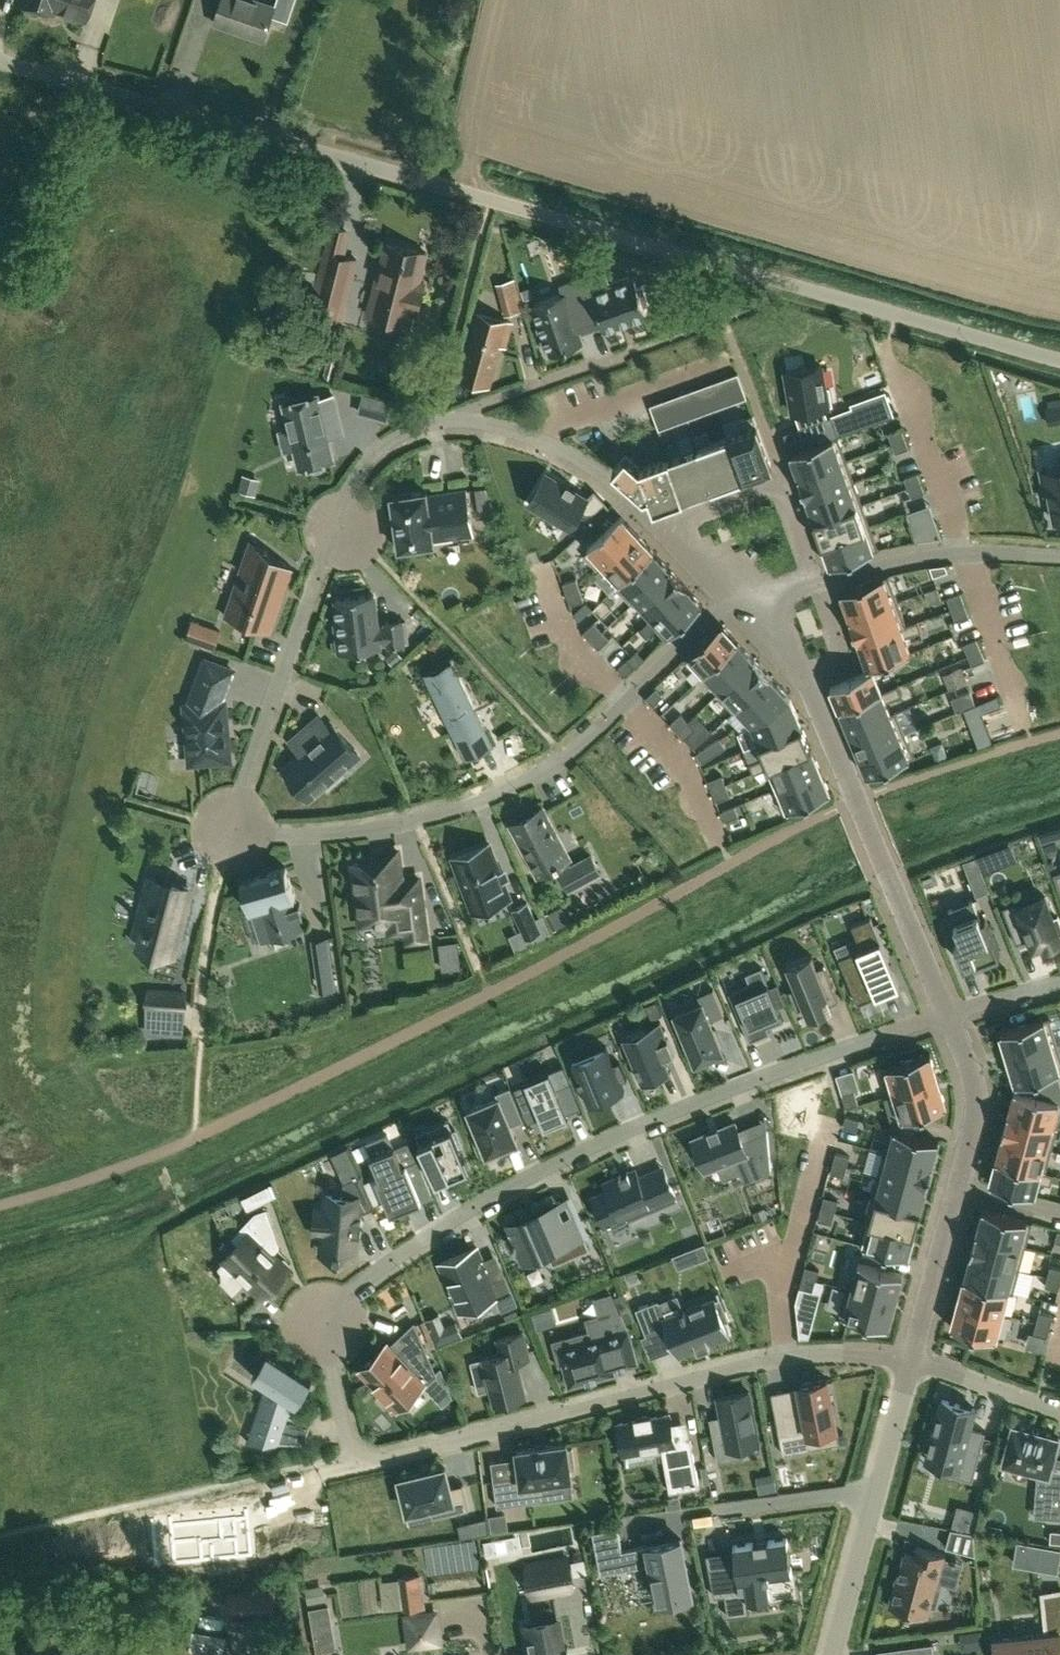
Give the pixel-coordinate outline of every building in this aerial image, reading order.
[(52,11),(53,7),(83,17),(89,0),(18,0),(52,11)] [(276,4),(265,0),(222,0),(215,20),(264,37),(276,4)] [(341,321),(356,259),(342,255),(348,233),(332,229),(310,313),(341,321)] [(380,271),(378,271),(367,314),(410,324),(413,311),(417,312),(424,283),(419,281),(426,252),(387,242),(380,271)] [(593,294),(587,277),(573,281),(590,328),(602,324),(603,329),(647,314),(644,306),(648,304),(642,286),(637,288),(634,279),(630,280),(629,276),(611,282),(612,287),(593,294)] [(525,310),(516,278),(496,283),(505,316),(525,310)] [(590,328),(573,281),(560,286),(563,294),(534,304),(542,326),(537,328),(545,349),(550,348),(552,353),(581,343),(578,332),(590,328)] [(533,295),(530,286),(520,289),(524,299),(533,295)] [(721,293),(721,313),(733,309),(733,297),(721,293)] [(479,314),(461,376),(488,384),(500,343),(506,345),(512,323),(479,314)] [(802,426),(783,432),(791,453),(838,436),(839,436),(831,415),(825,417),(822,409),(822,408),(828,407),(828,406),(833,405),(830,386),(824,387),(821,365),(786,371),(794,414),(797,413),(802,426)] [(738,373),(724,378),(732,403),(747,397),(738,373)] [(703,414),(694,389),(679,394),(688,419),(703,414)] [(368,415),(388,421),(390,413),(393,401),(371,395),(363,393),(359,408),(357,412),(368,415)] [(299,466),(306,465),(307,466),(309,467),(311,468),(312,468),(315,469),(317,469),(318,468),(319,468),(321,467),(322,466),(324,465),(325,464),(325,463),(326,461),(326,460),(333,458),(325,424),(339,420),(333,395),(319,399),(318,397),(295,402),(301,427),(281,432),(285,450),(295,447),(299,466)] [(674,424),(665,400),(650,405),(659,429),(674,424)] [(868,402),(855,407),(862,428),(876,423),(868,402)] [(772,466),(753,414),(740,419),(744,430),(726,436),(741,478),(772,466)] [(892,443),(905,438),(902,429),(889,434),(892,443)] [(693,436),(697,447),(712,488),(741,478),(726,436),(710,442),(706,431),(693,436)] [(791,453),(790,453),(799,477),(847,460),(838,436),(791,453)] [(909,448),(905,438),(892,443),(896,453),(909,448)] [(664,447),(668,457),(683,499),(712,488),(697,447),(681,453),(677,442),(664,447)] [(654,509),(683,499),(668,457),(640,467),(626,454),(612,470),(644,497),(649,495),(654,509)] [(799,477),(798,477),(806,499),(807,499),(854,482),(847,460),(799,477)] [(1042,470),(1046,493),(1049,492),(1055,521),(1059,520),(1059,467),(1042,470)] [(904,478),(908,487),(921,482),(918,473),(904,478)] [(594,490),(586,498),(546,474),(529,503),(569,527),(578,513),(586,518),(605,501),(594,490)] [(243,475),(239,490),(256,495),(260,480),(243,475)] [(854,482),(807,499),(815,521),(862,504),(854,482)] [(921,482),(908,487),(911,497),(925,492),(921,482)] [(392,499),(392,498),(395,515),(394,515),(396,530),(397,530),(399,546),(399,547),(399,549),(401,549),(401,548),(432,543),(432,544),(435,544),(434,541),(432,528),(451,525),(453,536),(472,533),(466,490),(427,496),(427,493),(427,491),(425,491),(425,492),(394,496),(391,496),(392,499)] [(862,504),(815,521),(822,543),(870,526),(862,504)] [(587,547),(604,565),(638,534),(621,516),(587,547)] [(936,521),(926,525),(930,538),(940,535),(936,521)] [(870,526),(822,543),(831,566),(879,549),(870,526)] [(654,551),(638,534),(604,565),(619,582),(616,585),(617,586),(654,551)] [(233,594),(225,616),(270,631),(283,592),(279,589),(293,567),(259,544),(240,571),(242,572),(251,578),(248,587),(236,584),(233,594)] [(670,569),(654,551),(617,586),(633,603),(670,569)] [(945,565),(930,567),(933,576),(948,571),(945,565)] [(686,586),(670,568),(670,569),(633,603),(633,604),(637,600),(652,616),(648,620),(649,621),(686,586)] [(850,618),(898,601),(888,575),(884,577),(883,577),(840,592),(850,618)] [(567,594),(580,589),(576,579),(563,583),(567,594)] [(686,586),(649,621),(639,629),(647,637),(656,628),(665,639),(703,604),(686,586)] [(580,589),(567,594),(571,605),(584,600),(580,589)] [(951,609),(965,604),(961,593),(947,598),(951,609)] [(336,599),(338,621),(335,621),(339,652),(380,648),(379,642),(388,641),(389,646),(404,644),(401,620),(386,622),(386,627),(378,628),(374,595),(336,599)] [(898,601),(850,618),(850,619),(849,619),(858,641),(858,643),(918,621),(918,620),(906,624),(898,601)] [(965,604),(951,609),(956,621),(969,616),(965,604)] [(922,630),(918,621),(858,643),(868,668),(870,667),(870,668),(870,667),(911,653),(905,637),(922,630)] [(591,640),(602,631),(594,622),(584,632),(591,640)] [(221,631),(196,623),(190,640),(215,648),(221,631)] [(684,659),(701,677),(738,642),(721,624),(684,659)] [(602,631),(591,640),(599,648),(609,639),(602,631)] [(968,655),(981,649),(977,639),(964,644),(968,655)] [(716,693),(717,694),(754,659),(738,642),(701,677),(702,678),(705,674),(720,690),(716,693)] [(981,649),(968,655),(972,665),(985,660),(981,649)] [(618,668),(625,676),(635,666),(628,658),(618,668)] [(754,659),(717,694),(733,711),(770,677),(771,676),(754,659)] [(186,706),(191,761),(228,758),(226,736),(229,736),(227,723),(225,723),(224,703),(221,703),(221,701),(232,670),(206,660),(189,706),(186,706)] [(451,662),(450,663),(454,670),(430,682),(466,757),(492,744),(451,662)] [(870,667),(870,668),(870,670),(830,687),(840,710),(899,685),(898,684),(882,691),(873,669),(871,670),(870,667)] [(959,668),(950,671),(956,687),(965,684),(959,668)] [(791,699),(770,677),(733,711),(734,712),(738,709),(752,724),(791,699)] [(840,710),(849,732),(896,712),(896,710),(890,713),(886,701),(902,695),(899,685),(840,710)] [(646,698),(653,705),(663,696),(656,688),(646,698)] [(970,691),(951,698),(956,712),(976,704),(970,691)] [(997,695),(984,700),(988,710),(1001,704),(997,695)] [(760,744),(802,726),(791,699),(752,724),(760,744)] [(849,732),(858,753),(905,733),(896,712),(849,732)] [(678,731),(688,721),(681,714),(671,723),(678,731)] [(353,748),(334,727),(331,730),(318,716),(297,734),(309,748),(285,769),(292,777),(289,780),(299,792),(302,790),(309,797),(325,784),(328,788),(344,775),(335,764),(353,748)] [(688,721),(678,731),(685,738),(695,729),(688,721)] [(753,773),(811,748),(802,726),(760,744),(765,756),(749,763),(753,773)] [(905,733),(858,753),(868,776),(875,773),(877,778),(891,772),(889,767),(915,756),(905,733)] [(709,745),(714,754),(726,746),(720,738),(709,745)] [(697,753),(702,762),(714,754),(709,745),(697,753)] [(821,770),(811,748),(753,773),(753,774),(770,767),(778,786),(773,788),(773,789),(821,770)] [(821,770),(773,789),(783,812),(830,792),(821,770)] [(713,790),(726,785),(722,775),(709,780),(713,790)] [(726,785),(713,790),(717,801),(730,795),(726,785)] [(722,811),(726,821),(739,815),(735,806),(722,811)] [(513,823),(541,875),(560,864),(563,870),(560,872),(568,889),(600,872),(591,856),(571,866),(540,808),(532,813),(530,809),(519,814),(521,818),(513,823)] [(1041,846),(1056,841),(1052,828),(1037,832),(1041,846)] [(490,844),(453,858),(473,911),(510,897),(490,844)] [(976,857),(982,871),(997,865),(990,848),(990,847),(981,851),(975,853),(976,857)] [(353,863),(359,911),(382,908),(384,921),(389,920),(391,931),(406,929),(408,940),(426,938),(418,878),(401,880),(397,850),(391,851),(392,855),(379,857),(379,860),(353,863)] [(963,862),(976,896),(990,892),(976,857),(963,862)] [(240,882),(250,911),(261,908),(271,936),(305,925),(300,911),(302,911),(300,903),(298,904),(286,867),(240,882)] [(170,934),(185,938),(195,901),(194,901),(192,906),(185,904),(190,887),(164,875),(163,880),(151,877),(144,903),(156,906),(151,925),(143,923),(137,945),(146,948),(147,946),(166,951),(170,934)] [(1017,943),(1029,938),(1033,948),(1042,944),(1043,947),(1059,940),(1059,922),(1058,916),(1054,918),(1045,896),(1018,906),(1016,902),(1003,907),(1017,943)] [(949,910),(954,923),(946,926),(958,957),(960,956),(964,965),(974,961),(976,965),(1000,955),(985,918),(981,920),(973,900),(949,910)] [(527,903),(513,910),(527,937),(540,930),(527,903)] [(550,913),(557,927),(569,922),(561,907),(550,913)] [(871,918),(851,926),(861,949),(839,959),(858,1004),(888,992),(887,990),(898,986),(886,960),(888,959),(871,918)] [(333,980),(334,989),(335,989),(328,937),(311,939),(317,982),(333,980)] [(441,941),(445,967),(463,964),(459,939),(441,941)] [(824,966),(817,969),(811,955),(787,965),(796,987),(789,990),(797,1010),(804,1007),(809,1017),(827,1010),(826,1006),(839,1000),(824,966)] [(749,983),(728,991),(749,1041),(770,1032),(768,1027),(784,1020),(776,1002),(784,998),(778,983),(770,987),(761,966),(745,973),(749,983)] [(676,1013),(696,1061),(723,1050),(710,1020),(724,1014),(713,989),(698,995),(701,1003),(676,1013)] [(147,1030),(167,1032),(168,1015),(183,1016),(184,992),(168,991),(167,1000),(149,998),(147,1030)] [(645,1005),(652,1019),(662,1015),(656,1000),(645,1005)] [(1000,1032),(1008,1058),(1057,1043),(1049,1017),(1000,1032)] [(670,1071),(665,1057),(674,1053),(668,1038),(667,1039),(660,1021),(623,1037),(643,1083),(670,1071)] [(1059,1071),(1059,1053),(1057,1043),(1008,1058),(1016,1084),(1059,1071)] [(580,1087),(581,1086),(589,1106),(591,1105),(590,1103),(622,1090),(623,1091),(625,1091),(621,1082),(627,1079),(620,1062),(613,1064),(606,1046),(604,1047),(607,1052),(574,1066),(572,1060),(570,1061),(578,1080),(577,1080),(578,1081),(579,1081),(581,1085),(579,1085),(580,1087)] [(881,1068),(889,1094),(938,1080),(930,1054),(881,1068)] [(525,1081),(513,1086),(528,1123),(541,1118),(544,1127),(569,1117),(550,1071),(525,1081)] [(889,1096),(894,1094),(902,1119),(899,1130),(916,1135),(920,1120),(918,1114),(946,1106),(938,1080),(889,1094),(889,1096)] [(487,1153),(517,1141),(511,1125),(524,1120),(510,1087),(495,1093),(497,1097),(469,1110),(478,1133),(474,1134),(481,1150),(485,1148),(487,1153)] [(846,1107),(858,1104),(854,1090),(842,1094),(846,1107)] [(1009,1114),(1008,1114),(1058,1127),(1059,1119),(1059,1102),(1015,1090),(1009,1114)] [(1002,1136),(1002,1137),(1052,1150),(1058,1127),(1008,1114),(1002,1136)] [(843,1126),(856,1130),(859,1119),(846,1116),(843,1126)] [(771,1171),(767,1130),(742,1140),(737,1128),(738,1127),(735,1121),(725,1125),(725,1126),(719,1128),(718,1125),(716,1126),(708,1129),(709,1132),(704,1134),(697,1137),(693,1138),(696,1145),(691,1147),(698,1165),(703,1163),(705,1170),(734,1158),(744,1182),(771,1171)] [(899,1130),(889,1127),(883,1151),(932,1164),(938,1141),(916,1135),(899,1130)] [(453,1130),(452,1128),(419,1142),(436,1182),(469,1168),(459,1146),(461,1146),(454,1129),(453,1130)] [(1002,1137),(996,1159),(1054,1175),(1054,1173),(1046,1171),(1052,1150),(1002,1137)] [(403,1166),(406,1165),(407,1165),(416,1160),(409,1142),(396,1148),(403,1166)] [(395,1146),(371,1156),(379,1176),(376,1177),(391,1213),(421,1201),(407,1165),(403,1166),(395,1146)] [(883,1151),(877,1174),(926,1187),(932,1164),(883,1151)] [(836,1153),(833,1162),(847,1166),(849,1156),(836,1153)] [(1051,1184),(1054,1175),(996,1159),(990,1183),(1034,1195),(1038,1181),(1051,1184)] [(833,1162),(830,1172),(844,1176),(847,1166),(833,1162)] [(620,1176),(604,1183),(607,1191),(592,1197),(606,1229),(677,1199),(663,1167),(639,1177),(636,1169),(628,1172),(628,1171),(627,1172),(627,1173),(621,1176),(620,1175),(619,1175),(620,1176)] [(361,1233),(362,1218),(358,1217),(358,1214),(375,1206),(362,1174),(355,1177),(343,1182),(342,1197),(324,1196),(323,1210),(317,1210),(316,1232),(322,1233),(321,1252),(335,1252),(334,1254),(342,1254),(342,1253),(355,1254),(357,1233),(361,1233)] [(920,1210),(926,1187),(877,1174),(871,1197),(920,1210)] [(244,1196),(249,1207),(273,1196),(268,1184),(244,1196)] [(821,1208),(835,1211),(838,1200),(824,1196),(821,1208)] [(871,1197),(865,1219),(914,1233),(920,1210),(871,1197)] [(508,1228),(507,1225),(506,1225),(506,1223),(505,1224),(513,1242),(512,1243),(514,1248),(515,1248),(522,1265),(523,1264),(523,1263),(521,1258),(541,1249),(542,1251),(546,1249),(553,1266),(590,1249),(577,1219),(564,1225),(557,1207),(508,1228)] [(754,1211),(757,1219),(766,1216),(763,1207),(754,1211)] [(835,1211),(821,1208),(818,1219),(831,1223),(835,1211)] [(976,1232),(1026,1246),(1032,1222),(983,1209),(976,1232)] [(243,1279),(261,1296),(288,1268),(272,1252),(276,1248),(265,1237),(273,1229),(266,1210),(256,1213),(233,1237),(239,1243),(227,1256),(247,1275),(243,1279)] [(907,1256),(914,1233),(865,1219),(858,1243),(863,1245),(893,1253),(907,1256)] [(970,1255),(1020,1268),(1026,1246),(976,1232),(970,1255)] [(692,1248),(697,1260),(696,1260),(697,1261),(710,1256),(705,1242),(672,1255),(673,1256),(692,1248)] [(863,1245),(852,1288),(847,1286),(846,1287),(896,1301),(903,1274),(889,1270),(893,1253),(863,1245)] [(451,1296),(458,1312),(496,1296),(502,1310),(517,1303),(505,1274),(491,1281),(476,1247),(440,1263),(454,1294),(451,1296)] [(1013,1291),(1020,1268),(970,1255),(964,1278),(1013,1291)] [(819,1270),(805,1266),(802,1277),(816,1280),(819,1270)] [(1059,1279),(1059,1269),(1050,1266),(1047,1276),(1059,1279)] [(1047,1276),(1045,1286),(1058,1290),(1059,1284),(1059,1279),(1047,1276)] [(813,1291),(816,1280),(802,1277),(800,1288),(813,1291)] [(1008,1291),(1013,1292),(1013,1291),(964,1278),(958,1301),(1002,1313),(1008,1291)] [(816,1280),(813,1291),(820,1293),(823,1282),(816,1280)] [(889,1327),(896,1301),(846,1287),(839,1314),(859,1319),(858,1324),(873,1328),(874,1323),(889,1327)] [(709,1342),(729,1335),(724,1321),(729,1319),(721,1297),(718,1291),(717,1291),(719,1297),(686,1310),(685,1307),(681,1309),(682,1312),(666,1318),(658,1299),(636,1308),(646,1336),(668,1328),(678,1354),(697,1347),(698,1350),(701,1349),(700,1346),(707,1343),(708,1346),(711,1345),(709,1342)] [(570,1384),(636,1365),(626,1330),(611,1294),(595,1299),(600,1316),(587,1319),(591,1331),(554,1341),(560,1363),(564,1362),(570,1384)] [(958,1301),(951,1327),(995,1339),(1002,1313),(958,1301)] [(816,1308),(795,1303),(799,1336),(809,1336),(816,1308)] [(620,1310),(625,1321),(632,1318),(627,1307),(620,1310)] [(1039,1312),(1036,1322),(1050,1326),(1053,1315),(1039,1312)] [(463,1335),(458,1322),(443,1328),(438,1314),(427,1318),(438,1346),(463,1335)] [(1047,1337),(1050,1326),(1036,1322),(1033,1333),(1047,1337)] [(397,1353),(390,1346),(388,1344),(361,1369),(383,1392),(380,1395),(392,1407),(394,1404),(397,1407),(423,1383),(425,1385),(436,1374),(422,1342),(414,1323),(401,1336),(408,1343),(397,1353)] [(484,1358),(471,1361),(478,1393),(492,1389),(495,1403),(525,1396),(516,1361),(529,1357),(523,1333),(498,1339),(502,1354),(484,1358)] [(310,1380),(268,1352),(252,1376),(270,1387),(259,1421),(269,1425),(264,1437),(269,1439),(270,1439),(270,1440),(269,1440),(269,1442),(304,1443),(311,1421),(285,1413),(289,1400),(296,1404),(311,1380),(310,1380)] [(837,1429),(827,1378),(798,1383),(803,1411),(775,1416),(783,1453),(821,1446),(818,1433),(837,1429)] [(749,1391),(718,1397),(725,1432),(713,1434),(718,1462),(745,1456),(742,1446),(758,1443),(749,1391)] [(929,1450),(926,1459),(948,1465),(946,1474),(972,1481),(986,1431),(970,1427),(975,1408),(972,1407),(972,1406),(961,1402),(960,1404),(942,1399),(938,1414),(928,1450),(929,1450)] [(675,1443),(669,1414),(651,1418),(650,1415),(636,1418),(637,1420),(618,1424),(619,1431),(621,1446),(622,1446),(623,1453),(661,1447),(669,1492),(699,1486),(691,1440),(675,1443)] [(1014,1424),(1004,1460),(1038,1469),(1036,1495),(1048,1496),(1047,1518),(1059,1519),(1059,1481),(1048,1481),(1048,1472),(1049,1472),(1058,1436),(1014,1424)] [(534,1448),(517,1451),(520,1477),(493,1480),(497,1507),(544,1500),(542,1482),(571,1479),(570,1473),(575,1473),(572,1449),(567,1449),(566,1444),(549,1446),(534,1448)] [(419,1474),(400,1479),(408,1510),(431,1505),(434,1518),(469,1509),(462,1484),(450,1487),(445,1468),(432,1471),(431,1470),(419,1473),(419,1474)] [(681,1504),(680,1496),(666,1498),(666,1502),(667,1509),(682,1507),(681,1504)] [(977,1510),(958,1505),(952,1525),(974,1529),(977,1510)] [(507,1513),(490,1516),(491,1523),(492,1531),(509,1529),(508,1522),(507,1513)] [(170,1541),(173,1564),(251,1553),(246,1516),(181,1525),(183,1539),(170,1541)] [(459,1525),(462,1537),(475,1534),(472,1522),(459,1525)] [(659,1601),(692,1594),(684,1555),(675,1557),(672,1543),(681,1542),(681,1539),(622,1551),(617,1527),(592,1532),(599,1565),(616,1561),(618,1570),(651,1564),(659,1601)] [(951,1528),(946,1547),(976,1555),(974,1532),(951,1528)] [(1050,1543),(1059,1544),(1059,1532),(1051,1531),(1050,1543)] [(733,1544),(734,1550),(736,1564),(709,1568),(714,1596),(725,1595),(728,1594),(729,1594),(747,1592),(748,1596),(747,1596),(748,1601),(750,1601),(749,1597),(767,1595),(768,1598),(770,1598),(767,1575),(792,1572),(787,1537),(768,1540),(768,1537),(766,1538),(766,1540),(756,1542),(755,1539),(754,1539),(754,1542),(733,1544)] [(896,1577),(888,1606),(928,1616),(931,1606),(936,1607),(940,1589),(936,1588),(945,1555),(917,1547),(914,1556),(904,1553),(898,1578),(896,1577)] [(1040,1547),(1036,1569),(1059,1572),(1059,1566),(1059,1550),(1040,1547)] [(526,1564),(533,1596),(573,1588),(566,1557),(526,1564)] [(419,1576),(402,1578),(405,1608),(423,1606),(419,1576)] [(318,1602),(327,1600),(324,1584),(314,1586),(306,1588),(309,1603),(318,1602)] [(994,1639),(996,1654),(1059,1654),(1059,1590),(1042,1592),(1047,1634),(994,1639)] [(273,1593),(257,1594),(258,1617),(274,1617),(273,1593)] [(324,1624),(334,1623),(332,1611),(331,1605),(311,1608),(309,1609),(311,1621),(312,1626),(324,1624)] [(410,1645),(439,1642),(435,1613),(407,1617),(410,1645)] [(524,1626),(529,1652),(529,1654),(534,1653),(535,1654),(565,1654),(564,1649),(564,1647),(558,1619),(557,1620),(524,1626)] [(178,1643),(172,1654),(203,1654),(178,1643)] [(932,1643),(899,1647),(900,1654),(934,1654),(932,1643)]
